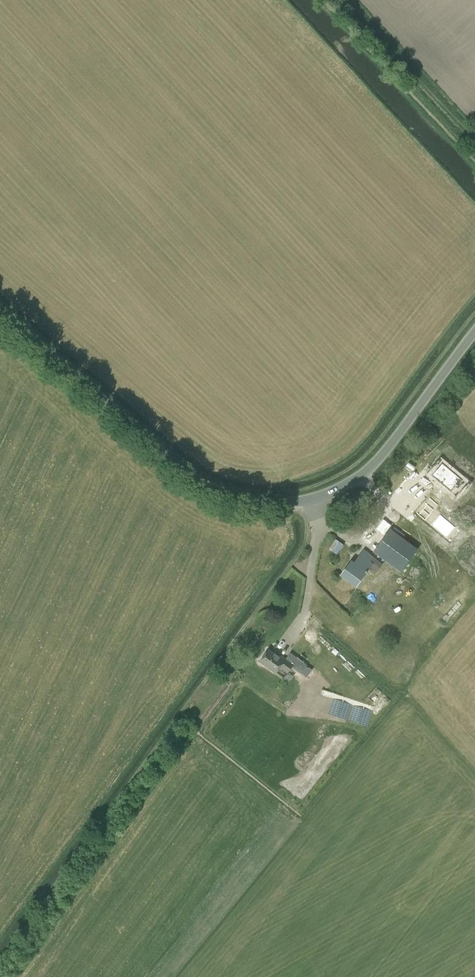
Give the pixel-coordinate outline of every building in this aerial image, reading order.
[(452,481),(454,483),(460,475),(438,459),(428,472),(448,487),(452,481)] [(450,544),(462,530),(437,509),(441,504),(429,494),(413,513),(450,544)] [(418,549),(390,528),(372,552),(401,573),(418,549)] [(351,561),(341,575),(343,576),(355,585),(356,586),(372,564),(369,562),(371,560),(373,557),(370,555),(366,552),(364,550),(354,564),(351,561)] [(268,651),(260,662),(276,673),(279,668),(287,674),(292,667),(307,677),(312,670),(290,654),(285,660),(278,655),(277,656),(276,657),(273,655),(268,651)]
